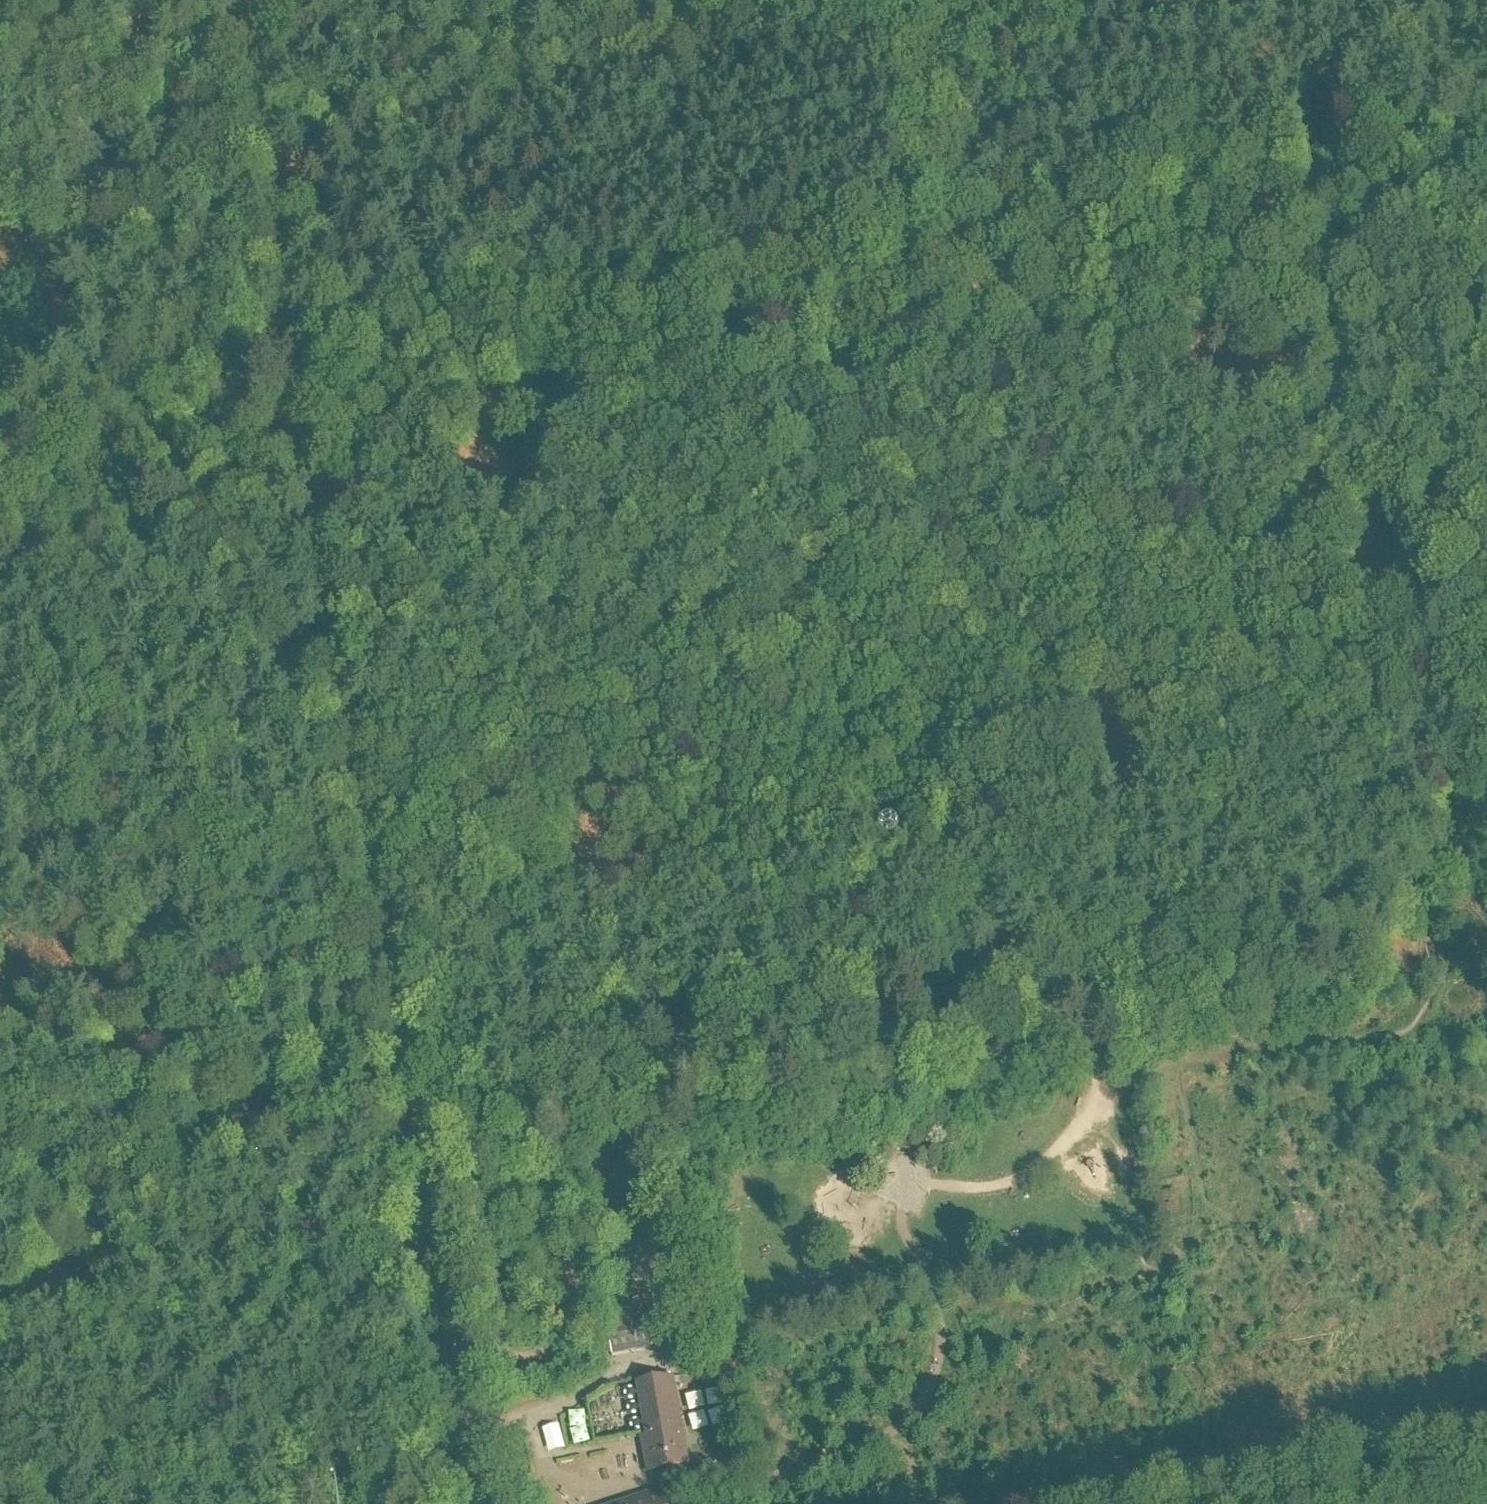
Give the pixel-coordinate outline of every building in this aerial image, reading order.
[(603,1322),(609,1358),(649,1351),(643,1315),(603,1322)] [(642,1437),(648,1472),(689,1465),(673,1377),(637,1383),(646,1436),(642,1437)] [(659,1491),(620,1503),(663,1503),(659,1491)]
